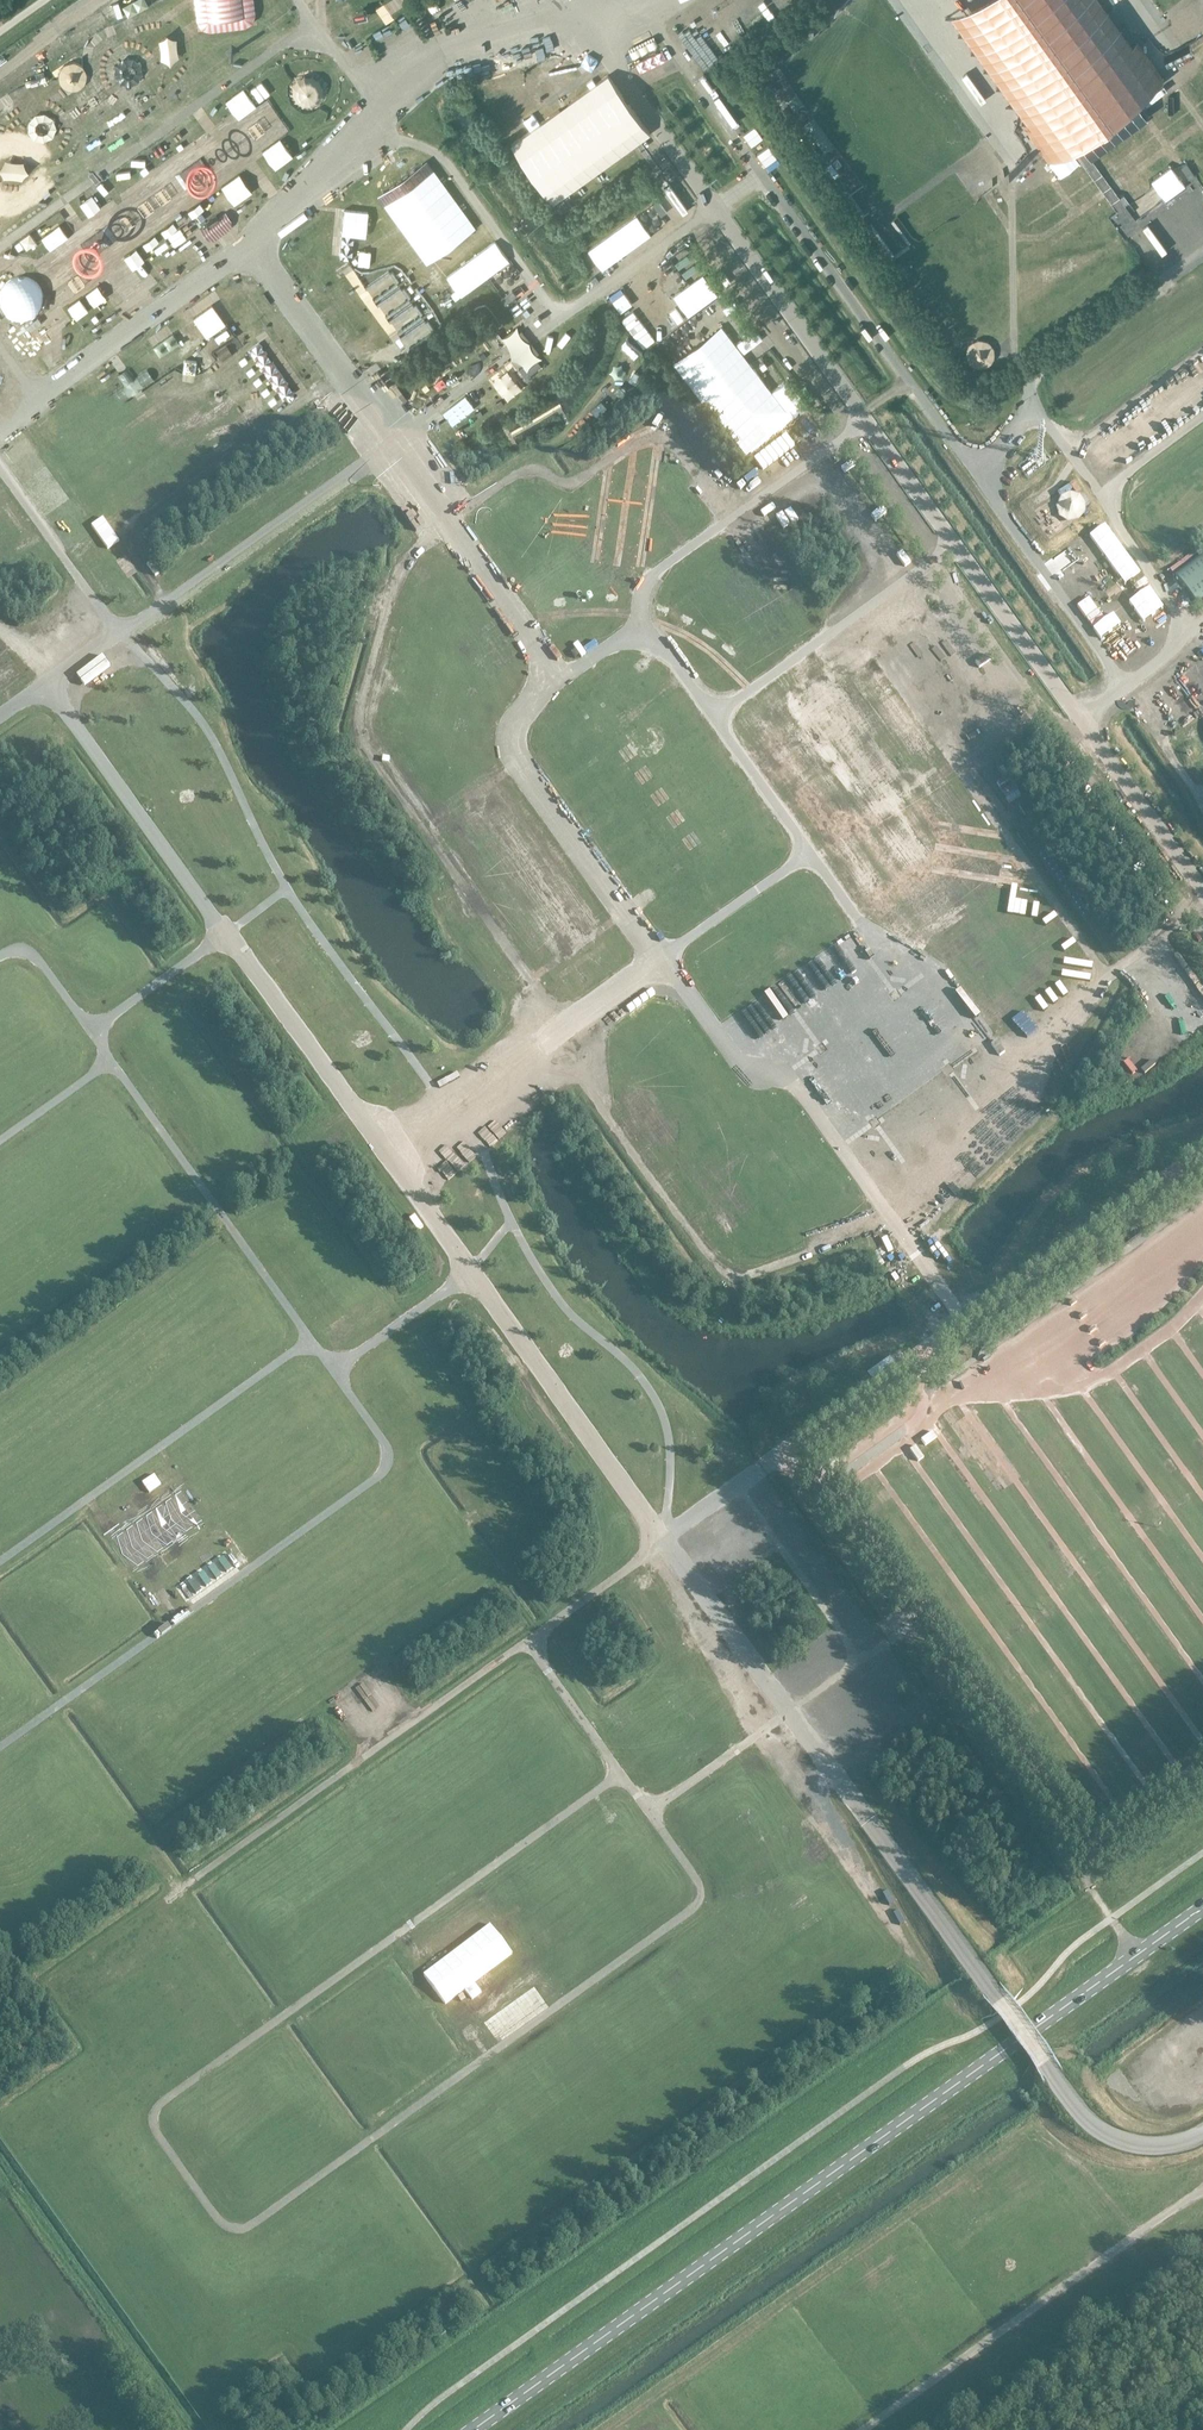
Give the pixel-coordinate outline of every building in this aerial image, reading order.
[(47,45),(89,15),(78,0),(71,0),(34,26),(47,45)] [(194,41),(203,39),(201,28),(192,30),(194,41)] [(35,35),(28,40),(37,52),(44,47),(35,35)] [(707,65),(713,72),(731,58),(725,51),(707,65)] [(585,209),(639,173),(561,59),(539,74),(538,72),(521,83),(523,86),(511,94),(519,105),(516,107),(585,209)] [(387,86),(403,75),(399,68),(382,80),(387,86)] [(75,113),(85,90),(72,84),(62,108),(75,113)] [(5,99),(18,91),(14,85),(2,93),(5,99)] [(53,102),(55,89),(41,87),(39,100),(53,102)] [(18,93),(24,105),(36,100),(31,88),(18,93)] [(294,93),(292,119),(319,121),(321,96),(294,93)] [(1118,172),(1182,133),(1165,105),(1101,145),(1118,172)] [(20,126),(19,106),(0,107),(0,128),(20,126)] [(245,176),(268,161),(252,138),(239,147),(238,136),(250,135),(248,109),(235,110),(236,123),(221,124),(221,133),(225,138),(226,150),(240,149),(231,155),(245,176)] [(641,109),(620,125),(643,157),(646,154),(652,163),(671,149),(641,109)] [(424,131),(420,139),(433,145),(436,137),(424,131)] [(763,137),(758,140),(763,149),(769,145),(763,137)] [(193,169),(205,160),(196,148),(184,157),(193,169)] [(768,155),(776,168),(783,163),(775,151),(768,155)] [(398,172),(387,181),(393,188),(404,179),(398,172)] [(171,176),(164,181),(172,193),(179,189),(171,176)] [(161,213),(156,222),(110,197),(103,211),(195,260),(204,242),(183,231),(179,237),(168,231),(174,220),(161,213)] [(220,203),(207,217),(218,227),(230,213),(220,203)] [(436,203),(344,262),(401,352),(494,294),(436,203)] [(345,220),(358,212),(354,206),(341,215),(345,220)] [(74,230),(75,243),(88,242),(87,229),(74,230)] [(1138,235),(1134,241),(1148,249),(1152,243),(1138,235)] [(853,263),(860,259),(852,245),(845,249),(853,263)] [(712,272),(702,277),(695,266),(704,260),(700,253),(685,262),(701,288),(693,293),(696,299),(710,291),(705,283),(715,278),(712,272)] [(677,260),(665,267),(677,289),(690,282),(677,260)] [(860,262),(853,266),(861,280),(868,276),(860,262)] [(516,279),(520,286),(530,280),(526,273),(516,279)] [(872,293),(879,289),(871,275),(864,280),(872,293)] [(718,277),(709,281),(712,287),(721,283),(718,277)] [(87,297),(89,290),(75,286),(73,293),(87,297)] [(729,288),(718,294),(722,301),(733,294),(729,288)] [(706,309),(686,319),(689,325),(710,316),(706,309)] [(242,327),(218,333),(228,373),(241,370),(235,345),(246,343),(242,327)] [(753,345),(766,363),(773,358),(760,341),(753,345)] [(1176,392),(1178,396),(1202,380),(1202,375),(1176,392)] [(107,390),(107,402),(135,402),(135,377),(125,377),(124,391),(107,390)] [(486,412),(498,408),(494,398),(483,402),(486,412)] [(362,405),(359,408),(369,420),(372,418),(362,405)] [(475,427),(486,416),(478,407),(466,418),(475,427)] [(447,430),(439,432),(441,439),(449,438),(447,430)] [(983,430),(972,435),(976,441),(986,437),(983,430)] [(242,432),(237,434),(241,448),(247,447),(242,432)] [(1048,470),(1057,463),(1051,455),(1042,462),(1048,470)] [(847,473),(852,480),(861,472),(856,466),(847,473)] [(1007,469),(999,474),(1007,487),(1015,482),(1007,469)] [(162,470),(137,473),(138,486),(164,483),(162,470)] [(47,479),(37,484),(44,495),(53,490),(47,479)] [(573,493),(580,499),(590,487),(583,481),(573,493)] [(357,492),(366,487),(363,482),(354,487),(357,492)] [(460,483),(454,487),(457,494),(459,493),(463,500),(468,498),(460,483)] [(595,496),(619,498),(620,488),(596,486),(595,496)] [(663,516),(667,498),(653,495),(648,512),(663,516)] [(22,497),(17,499),(22,510),(27,508),(22,497)] [(845,500),(834,507),(848,527),(859,520),(845,500)] [(1053,536),(1066,527),(1054,508),(1040,517),(1053,536)] [(888,527),(892,539),(902,535),(898,524),(888,527)] [(911,564),(919,558),(906,539),(898,544),(911,564)] [(1175,576),(1196,604),(1202,599),(1202,554),(1175,576)] [(1062,572),(1073,565),(1070,560),(1059,567),(1062,572)] [(1092,603),(1103,599),(1098,587),(1088,591),(1092,603)] [(752,601),(753,626),(765,625),(764,600),(752,601)] [(423,627),(428,615),(416,610),(411,623),(423,627)] [(883,615),(886,622),(898,616),(895,610),(883,615)] [(787,634),(798,627),(790,616),(779,623),(787,634)] [(567,653),(562,656),(568,665),(573,662),(567,653)] [(995,680),(982,688),(987,694),(999,686),(995,680)] [(1018,705),(1020,710),(1031,704),(1028,699),(1018,705)] [(1166,716),(1158,720),(1166,733),(1173,729),(1166,716)] [(395,768),(411,757),(403,745),(386,755),(395,768)] [(940,792),(941,805),(953,804),(952,792),(940,792)] [(937,802),(922,805),(928,833),(943,830),(937,802)] [(1012,871),(1020,883),(1028,879),(1019,866),(1012,871)] [(722,877),(723,889),(734,888),(734,876),(722,877)] [(499,881),(486,889),(490,895),(503,887),(499,881)] [(1022,896),(1040,917),(1050,909),(1032,888),(1022,896)] [(510,907),(497,917),(502,923),(515,913),(510,907)] [(996,909),(994,918),(1007,921),(1009,912),(996,909)] [(1031,998),(1039,949),(987,941),(979,989),(1031,998)] [(1082,960),(1075,963),(1082,977),(1089,974),(1082,960)] [(1056,967),(1064,981),(1047,990),(1051,998),(1076,984),(1065,962),(1056,967)] [(773,997),(803,978),(799,972),(769,991),(773,997)] [(811,989),(788,999),(794,1012),(817,1002),(811,989)] [(1037,1014),(1048,1006),(1039,995),(1029,1003),(1037,1014)] [(982,1012),(973,1027),(1004,1046),(1012,1031),(1001,1025),(1002,1023),(982,1012)] [(621,1038),(611,1048),(617,1054),(628,1045),(621,1038)] [(1024,1038),(1019,1042),(1026,1052),(1031,1049),(1024,1038)] [(1007,1041),(1002,1053),(1010,1056),(1014,1044),(1007,1041)] [(568,1052),(580,1067),(593,1058),(581,1042),(568,1052)] [(623,1065),(630,1060),(624,1052),(617,1057),(623,1065)] [(1000,1067),(1004,1060),(992,1053),(988,1060),(1000,1067)] [(990,1077),(995,1066),(983,1060),(978,1071),(990,1077)] [(466,1061),(458,1064),(461,1072),(469,1069),(466,1061)] [(1057,1069),(1052,1075),(1065,1085),(1069,1079),(1057,1069)] [(642,1088),(654,1084),(650,1070),(638,1074),(642,1088)] [(625,1079),(632,1092),(638,1089),(631,1076),(625,1079)] [(605,1079),(594,1090),(600,1096),(611,1085),(605,1079)] [(1022,1117),(1015,1123),(1025,1134),(1032,1127),(1022,1117)] [(944,1152),(963,1136),(953,1124),(934,1140),(944,1152)] [(905,1268),(914,1270),(915,1262),(906,1260),(905,1268)] [(605,1323),(614,1336),(619,1333),(609,1320),(605,1323)] [(1108,1325),(1125,1349),(1137,1341),(1133,1336),(1135,1334),(1132,1330),(1125,1335),(1119,1327),(1117,1328),(1112,1322),(1108,1325)] [(617,1352),(622,1348),(605,1326),(599,1330),(617,1352)] [(200,1339),(200,1348),(214,1348),(214,1338),(200,1339)] [(554,1382),(548,1385),(556,1399),(562,1395),(554,1382)] [(978,1437),(971,1440),(979,1454),(986,1450),(978,1437)] [(879,1493),(894,1489),(890,1477),(875,1482),(879,1493)] [(642,1505),(647,1502),(639,1487),(634,1490),(642,1505)] [(649,1504),(644,1507),(650,1520),(656,1518),(649,1504)] [(801,1506),(793,1511),(807,1531),(814,1526),(801,1506)] [(695,1536),(712,1527),(707,1519),(690,1528),(695,1536)] [(704,1541),(696,1545),(708,1571),(716,1567),(704,1541)] [(159,1565),(176,1556),(168,1542),(152,1550),(159,1565)] [(939,1572),(945,1567),(931,1548),(924,1553),(939,1572)] [(731,1551),(719,1558),(726,1570),(738,1562),(731,1551)] [(729,1572),(732,1581),(746,1577),(743,1568),(729,1572)] [(863,1584),(850,1592),(854,1598),(867,1590),(863,1584)] [(838,1607),(846,1620),(854,1615),(846,1602),(838,1607)] [(855,1615),(848,1621),(856,1633),(864,1628),(855,1615)] [(865,1647),(878,1637),(873,1631),(861,1641),(865,1647)] [(710,1674),(713,1681),(722,1678),(719,1671),(710,1674)] [(727,1690),(719,1693),(722,1699),(729,1697),(727,1690)] [(817,1721),(842,1700),(836,1694),(811,1714),(817,1721)] [(302,1815),(290,1824),(294,1831),(307,1822),(302,1815)] [(235,1873),(232,1864),(224,1868),(227,1876),(235,1873)] [(208,1890),(221,1883),(217,1876),(204,1884),(208,1890)] [(470,2001),(479,1998),(474,1983),(465,1987),(470,2001)]
